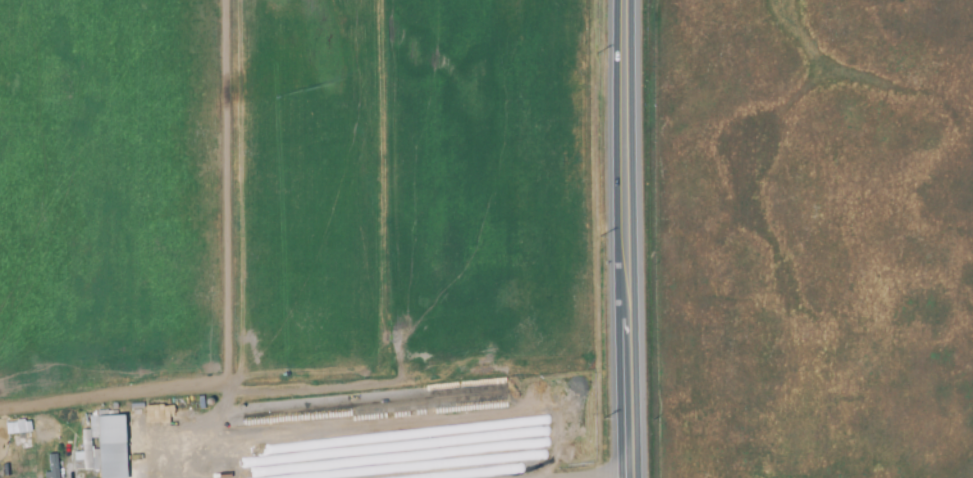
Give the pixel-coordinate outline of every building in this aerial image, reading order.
[(121,416),(125,477),(100,477),(96,418),(121,416)] [(29,432),(28,420),(3,422),(4,433),(29,432)] [(42,477),(56,477),(55,453),(47,454),(47,471),(42,471),(42,477)]
